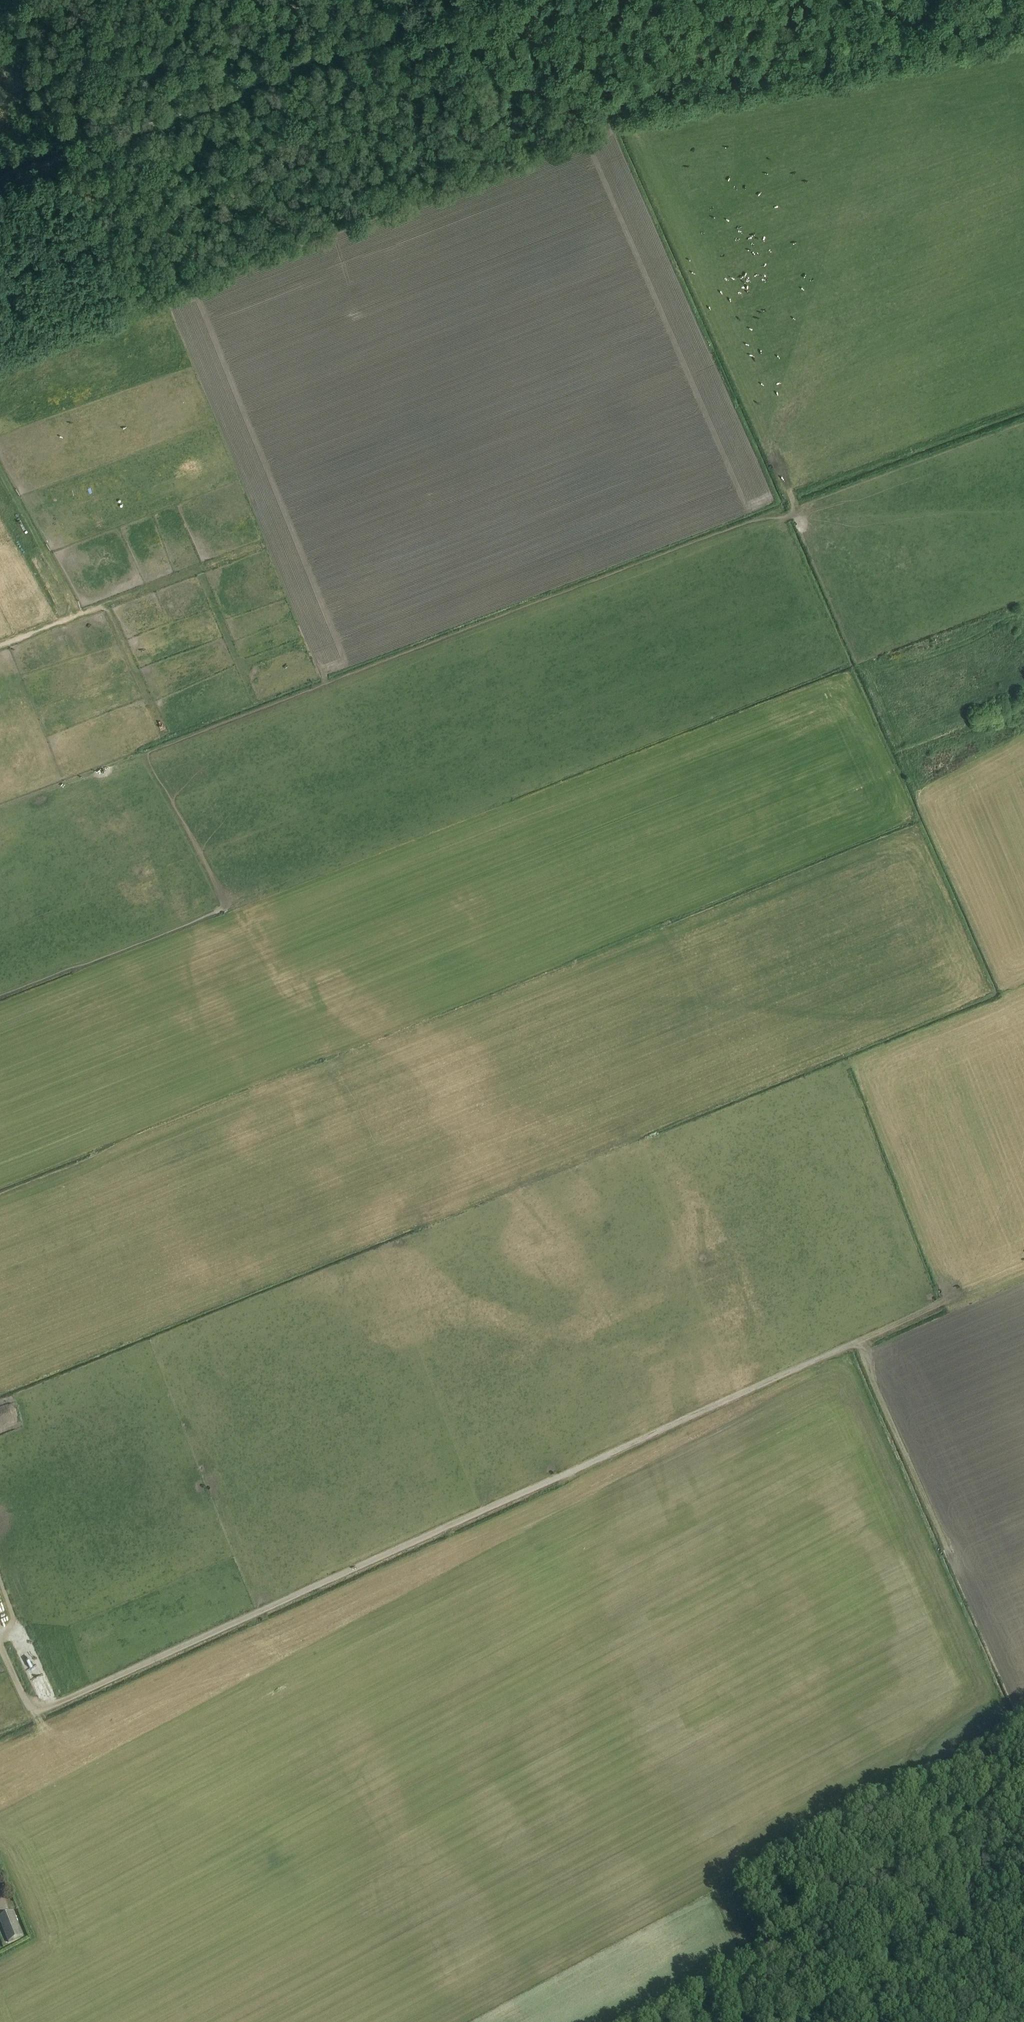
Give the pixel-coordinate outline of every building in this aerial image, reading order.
[(9,1625),(2,1608),(0,1609),(0,1629),(9,1625)] [(8,1942),(23,1936),(13,1912),(0,1917),(0,1922),(8,1942)]
